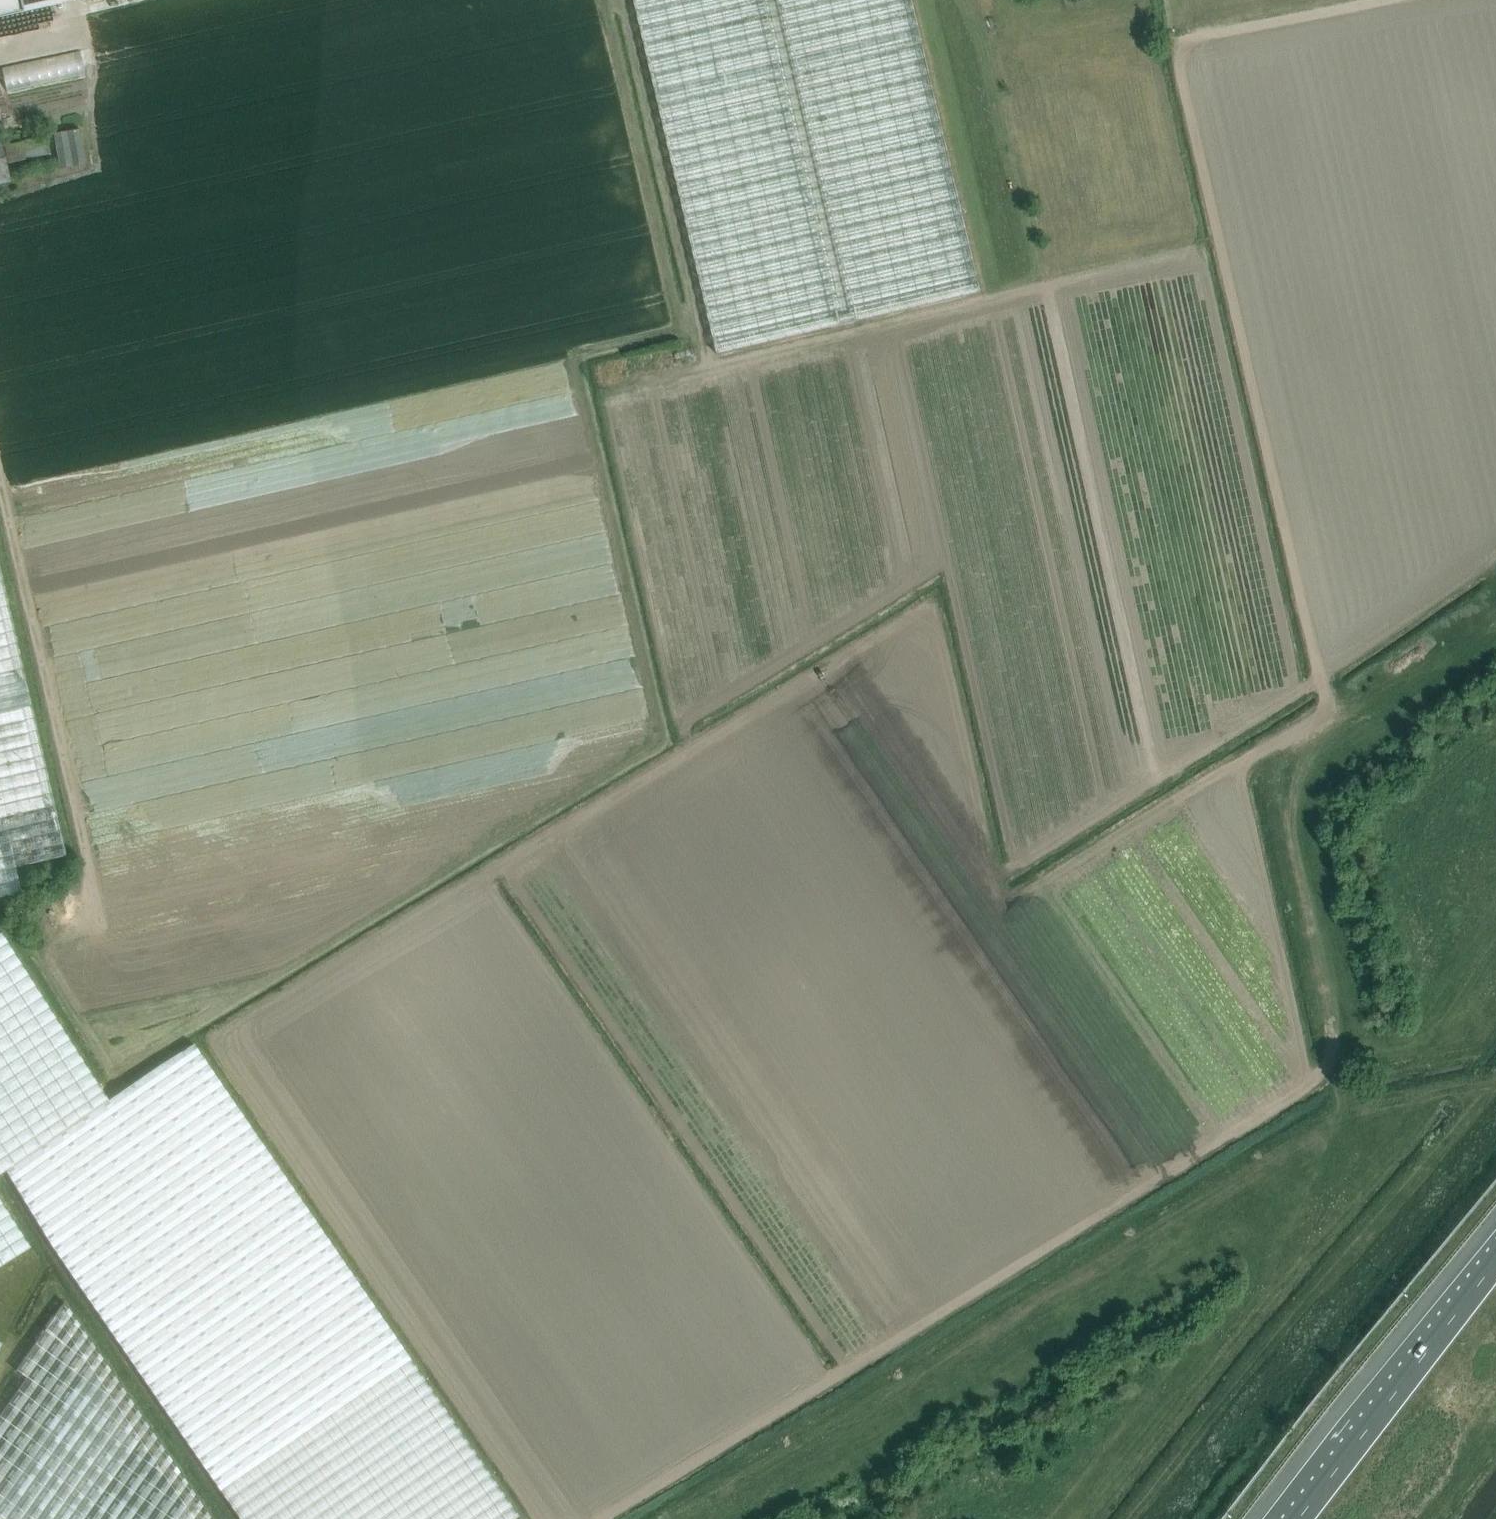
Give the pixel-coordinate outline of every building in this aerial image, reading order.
[(22,10),(20,0),(0,0),(0,15),(22,10)] [(22,10),(74,0),(20,0),(22,10)] [(715,359),(983,296),(913,0),(633,0),(715,359)] [(88,134),(62,137),(66,171),(92,168),(88,134)] [(65,855),(0,571),(0,896),(21,891),(15,866),(65,855)] [(7,1170),(241,1518),(520,1518),(193,1044),(108,1100),(1,932),(0,933),(0,1175),(7,1170)] [(31,1248),(0,1198),(0,1267),(31,1248)] [(64,1302),(16,1370),(26,1378),(0,1414),(0,1518),(211,1518),(64,1302)]
